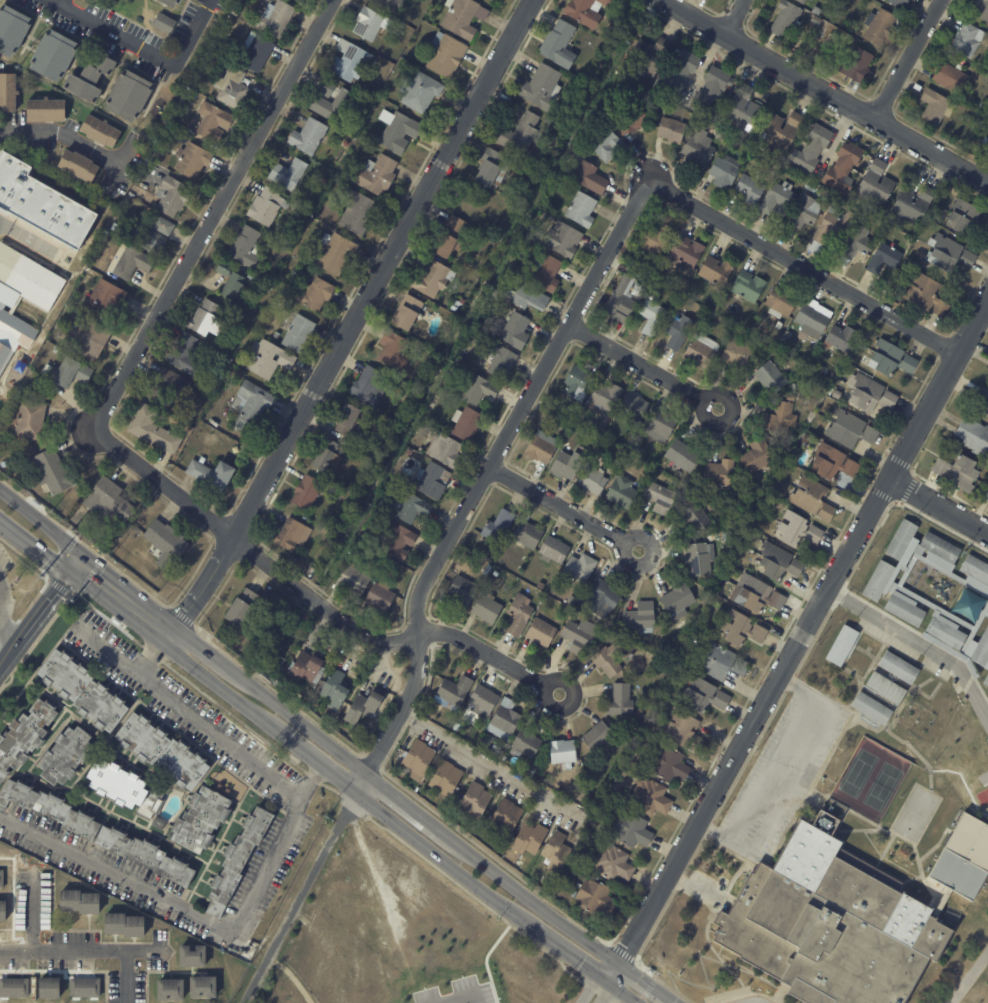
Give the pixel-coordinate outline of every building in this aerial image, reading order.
[(177,9),(160,0),(185,0),(182,6),(179,5),(177,9)] [(278,6),(281,0),(284,0),(300,9),(283,38),(258,24),(263,14),(265,15),(272,3),(278,6)] [(392,11),(372,0),(398,0),(392,11)] [(448,6),(451,0),(474,0),(485,6),(484,7),(474,26),(482,31),(476,43),(444,26),(453,9),(448,6)] [(561,12),(568,0),(571,0),(611,0),(607,7),(601,4),(596,12),(600,15),(591,30),(561,12)] [(781,40),(768,34),(779,10),(776,9),(780,0),(802,10),(796,22),(801,25),(796,33),(791,31),(790,32),(787,31),(782,41),(781,40)] [(903,12),(882,0),(909,0),(903,12)] [(975,2),(976,0),(987,0),(987,23),(972,15),(978,4),(975,2)] [(384,20),(373,41),(352,29),(358,20),(355,19),(364,3),(386,16),(384,20)] [(14,58),(0,50),(0,12),(2,8),(5,9),(7,5),(34,19),(33,23),(34,23),(18,55),(16,53),(14,58)] [(813,7),(821,11),(818,17),(810,13),(813,7)] [(239,17),(233,13),(236,8),(242,13),(239,17)] [(895,18),(895,19),(891,28),(892,28),(887,40),(885,39),(879,49),(862,40),(868,28),(863,26),(869,14),(875,17),(878,10),(895,18)] [(178,21),(179,22),(173,35),(156,26),(162,13),(178,21)] [(614,15),(621,19),(618,24),(610,20),(614,15)] [(813,16),(821,21),(818,27),(810,22),(813,16)] [(577,28),(565,49),(576,55),(568,70),(537,53),(551,29),(554,30),(560,18),(577,28)] [(979,31),(974,41),(979,44),(970,60),(950,49),(964,23),(979,31)] [(82,44),(80,48),(82,49),(66,80),(63,79),(61,83),(34,69),(36,64),(34,63),(49,33),(52,34),(54,30),(82,44)] [(280,44),(263,74),(243,63),(252,48),(247,45),(254,31),(259,34),(260,33),(280,44)] [(469,49),(452,80),(429,67),(439,48),(432,44),(439,31),(446,34),(447,33),(471,47),(469,49)] [(660,36),(672,43),(648,80),(621,63),(638,37),(652,46),(659,35),(660,36)] [(328,68),(336,54),(342,58),(345,52),(336,47),(341,36),(374,54),(370,63),(369,62),(366,68),(365,67),(359,78),(354,76),(351,81),(328,68)] [(699,60),(691,74),(689,73),(683,83),(685,85),(676,101),(659,92),(675,64),(671,62),(679,47),(699,59),(699,60)] [(867,68),(857,86),(833,72),(841,58),(847,61),(854,49),(869,58),(866,64),(868,65),(867,68)] [(103,79),(100,86),(107,90),(99,105),(67,88),(74,74),(83,78),(91,63),(97,66),(104,53),(121,63),(114,76),(107,72),(103,79)] [(215,62),(208,58),(210,53),(217,57),(215,62)] [(521,83),(523,80),(528,83),(539,62),(561,74),(555,84),(560,87),(546,112),(515,95),(521,83)] [(930,81),(941,62),(954,69),(957,64),(962,68),(960,72),(969,77),(958,97),(930,81)] [(711,65),(729,75),(724,84),(726,85),(723,92),(719,89),(718,91),(724,94),(722,99),(716,96),(712,102),(710,101),(708,106),(718,112),(712,122),(686,107),(695,91),(698,92),(704,82),(701,80),(710,64),(711,65)] [(248,76),(244,84),(255,89),(243,111),(220,99),(224,90),(216,85),(222,75),(227,78),(234,65),(249,73),(248,76)] [(448,87),(441,99),(437,96),(426,116),(403,103),(407,96),(400,92),(413,68),(448,87)] [(157,85),(155,88),(157,89),(141,120),(139,119),(137,123),(109,109),(112,105),(109,104),(125,74),(127,75),(130,71),(157,85)] [(20,112),(0,112),(0,74),(19,74),(19,91),(22,91),(22,96),(19,96),(20,112)] [(321,89),(328,77),(357,93),(348,110),(352,112),(344,126),(311,106),(321,89)] [(198,88),(192,85),(195,79),(201,82),(198,88)] [(743,83),(753,89),(747,99),(762,108),(748,132),(744,130),(740,137),(730,131),(733,124),(725,119),(723,124),(717,121),(740,82),(743,83)] [(578,83),(586,87),(582,94),(575,90),(578,83)] [(921,98),(926,88),(956,104),(949,118),(944,115),(937,127),(920,118),(928,104),(920,100),(921,98)] [(50,97),(50,100),(67,100),(67,119),(64,119),(64,121),(30,121),(30,100),(46,100),(46,97),(50,97)] [(206,102),(237,118),(231,131),(221,126),(220,128),(227,132),(221,144),(199,133),(207,117),(199,113),(205,101),(206,102)] [(641,127),(621,135),(612,113),(637,103),(646,124),(641,127)] [(492,141),(501,126),(512,133),(526,109),(539,117),(534,126),(539,129),(522,158),(492,141)] [(794,111),(804,117),(784,153),(769,144),(766,151),(757,146),(761,139),(755,136),(769,111),(786,120),(792,110),(794,111)] [(426,128),(420,139),(409,133),(406,139),(413,142),(405,157),(381,144),(398,111),(427,127),(426,128)] [(124,132),(116,148),(108,144),(107,146),(89,136),(90,134),(83,130),(91,114),(124,132)] [(291,142),(298,130),(304,133),(313,117),(332,127),(316,156),(291,142)] [(670,142),(666,141),(667,138),(655,135),(660,117),(685,124),(679,144),(670,142)] [(833,133),(824,148),(822,147),(816,158),(818,159),(810,176),(783,161),(790,147),(800,152),(807,139),(803,136),(811,121),(833,133)] [(622,145),(605,163),(583,144),(602,123),(624,143),(622,145)] [(707,133),(705,136),(712,140),(709,146),(715,149),(706,167),(680,153),(690,135),(693,137),(697,128),(707,133)] [(716,129),(723,132),(721,138),(713,135),(716,129)] [(217,158),(211,167),(207,165),(198,181),(177,169),(183,158),(178,155),(182,148),(186,150),(191,141),(217,157),(217,158)] [(843,142),(847,144),(849,142),(863,150),(857,160),(859,161),(856,166),(853,164),(846,177),(844,175),(841,181),(851,186),(846,196),(820,182),(829,165),(832,167),(838,156),(835,155),(842,141),(843,142)] [(470,179),(481,161),(479,159),(486,146),(511,161),(494,191),(487,187),(486,189),(470,179)] [(28,176),(33,166),(0,149),(0,150),(0,209),(80,249),(98,211),(28,176)] [(87,180),(61,166),(69,150),(76,154),(77,152),(96,162),(95,164),(102,168),(94,183),(87,180)] [(401,165),(397,173),(401,175),(392,192),(388,189),(384,196),(354,180),(361,166),(367,169),(372,159),(379,163),(385,153),(402,163),(401,165)] [(712,183),(715,177),(707,173),(716,156),(722,159),(725,154),(741,162),(738,168),(739,169),(727,191),(712,183)] [(270,178),(279,162),(291,169),(298,157),(311,165),(302,182),(309,186),(303,196),(270,178)] [(876,158),(887,164),(880,175),(883,177),(886,173),(897,180),(881,208),(854,192),(874,157),(876,158)] [(582,160),(596,168),(593,173),(608,181),(600,196),(570,179),(581,159),(582,160)] [(744,195),(733,189),(742,173),(764,186),(753,206),(743,201),(746,196),(744,195)] [(190,189),(187,193),(193,196),(183,213),(181,212),(177,219),(159,209),(164,200),(157,196),(169,175),(191,188),(190,189)] [(326,177),(332,181),(329,185),(323,182),(326,177)] [(781,185),(786,188),(788,183),(792,185),(790,190),(796,194),(783,218),(774,213),(778,204),(776,203),(769,216),(756,209),(772,181),(781,185)] [(925,185),(935,190),(916,227),(899,217),(895,224),(890,221),(893,215),(889,212),(902,187),(917,195),(923,184),(925,185)] [(287,200),(284,206),(285,207),(274,227),(251,215),(261,195),(264,196),(269,185),(284,193),(283,196),(288,199),(287,200)] [(382,207),(366,237),(343,225),(354,204),(346,201),(352,189),(383,205),(382,207)] [(797,231),(785,224),(802,193),(803,194),(806,189),(814,194),(812,198),(815,200),(815,202),(821,205),(810,226),(805,223),(799,232),(797,231)] [(596,202),(589,216),(593,218),(587,229),(562,215),(576,190),(596,202)] [(973,218),(971,222),(973,223),(964,238),(949,229),(950,227),(945,225),(948,220),(946,219),(950,212),(949,211),(956,197),(978,209),(973,218)] [(839,213),(837,218),(839,219),(842,214),(844,216),(847,210),(858,216),(845,239),(831,231),(817,256),(804,249),(828,207),(839,213)] [(177,228),(172,237),(154,228),(160,215),(178,225),(177,228)] [(442,233),(452,215),(467,224),(445,262),(426,251),(438,231),(442,233)] [(139,220),(153,227),(150,233),(151,234),(154,230),(171,239),(162,256),(145,247),(147,243),(131,235),(139,220)] [(583,234),(575,248),(576,249),(570,260),(538,243),(547,227),(552,229),(557,220),(583,234)] [(662,224),(672,229),(656,261),(638,252),(642,244),(638,242),(645,228),(656,234),(661,223),(662,224)] [(265,234),(259,245),(267,250),(263,257),(265,259),(258,271),(228,254),(240,232),(242,234),(248,224),(265,234)] [(506,227),(502,234),(497,231),(500,224),(506,227)] [(859,252),(856,251),(851,261),(839,254),(856,224),(868,231),(865,236),(873,241),(865,255),(859,252)] [(942,235),(963,247),(958,255),(960,256),(964,249),(977,256),(969,269),(958,263),(950,276),(933,266),(936,260),(928,255),(932,248),(931,248),(935,240),(933,239),(936,232),(942,235)] [(358,246),(342,278),(319,265),(329,246),(322,242),(326,233),(334,237),(336,233),(359,245),(358,246)] [(681,235),(690,240),(688,243),(690,245),(693,240),(705,247),(692,269),(666,255),(678,233),(681,235)] [(80,251),(86,239),(94,243),(94,244),(97,246),(91,256),(80,251)] [(890,247),(903,254),(894,269),(885,264),(878,277),(864,270),(880,241),(890,247)] [(15,351),(0,375),(0,242),(65,281),(48,311),(52,314),(25,355),(15,351)] [(159,259),(152,273),(140,267),(132,283),(110,272),(125,243),(159,259)] [(561,262),(552,278),(558,281),(551,294),(526,280),(533,266),(538,269),(546,254),(561,262)] [(709,257),(722,263),(725,257),(736,262),(723,290),(710,284),(711,282),(695,275),(705,255),(709,257)] [(449,269),(444,278),(446,279),(439,291),(435,288),(429,298),(408,286),(415,273),(419,276),(429,258),(449,269)] [(224,294),(232,279),(219,272),(226,260),(239,266),(237,271),(253,279),(244,297),(239,295),(236,301),(224,294)] [(742,270),(752,275),(750,278),(752,279),(754,275),(766,282),(755,304),(728,290),(739,268),(742,270)] [(938,318),(903,299),(911,282),(909,281),(915,271),(953,291),(939,318),(938,318)] [(627,275),(636,280),(629,294),(633,297),(631,300),(637,304),(625,327),(610,319),(611,318),(601,312),(613,291),(615,292),(625,274),(627,275)] [(340,288),(332,302),(329,301),(323,313),(298,299),(307,282),(315,286),(320,277),(340,288)] [(136,298),(130,309),(122,305),(113,321),(88,309),(97,291),(100,285),(101,286),(105,278),(137,295),(136,298)] [(548,299),(542,311),(527,303),(523,310),(508,302),(519,282),(549,298),(548,299)] [(776,285),(799,298),(787,318),(781,314),(779,319),(767,313),(769,308),(763,304),(774,284),(776,285)] [(648,293),(653,296),(650,301),(667,310),(651,339),(639,333),(646,319),(635,313),(646,292),(648,293)] [(407,332),(392,323),(408,293),(424,301),(407,332)] [(710,301),(705,299),(708,293),(713,296),(710,301)] [(226,308),(221,316),(223,318),(223,319),(231,323),(223,337),(215,332),(212,338),(210,336),(209,337),(194,328),(193,329),(189,327),(194,317),(196,318),(202,307),(204,308),(209,298),(226,308)] [(462,298),(467,301),(464,306),(459,303),(462,298)] [(805,303),(815,308),(817,305),(833,314),(818,342),(800,332),(802,327),(793,322),(804,302),(805,303)] [(528,320),(529,321),(522,332),(527,336),(519,351),(496,338),(501,330),(496,328),(507,308),(528,320)] [(319,327),(304,354),(285,344),(301,313),(321,324),(319,327)] [(676,353),(664,347),(670,336),(661,332),(668,318),(677,323),(682,315),(693,321),(676,353)] [(113,334),(99,362),(71,348),(76,339),(72,336),(78,325),(82,327),(88,318),(115,332),(113,334)] [(784,324),(780,329),(775,325),(779,321),(784,324)] [(834,325),(843,330),(845,325),(858,333),(846,354),(830,345),(828,349),(821,345),(832,324),(834,325)] [(382,337),(387,328),(409,342),(401,356),(409,361),(401,373),(376,359),(387,341),(381,338),(382,337)] [(202,339),(192,356),(207,364),(199,378),(168,361),(186,330),(202,339)] [(706,370),(680,356),(690,337),(692,338),(696,332),(720,345),(706,370)] [(480,333),(489,338),(486,343),(477,338),(480,333)] [(746,340),(749,341),(747,346),(753,348),(745,372),(728,367),(727,370),(719,367),(721,362),(719,361),(727,338),(730,339),(732,334),(741,338),(739,343),(743,344),(744,340),(746,340)] [(299,361),(294,371),(282,364),(273,381),(249,368),(256,354),(252,351),(257,341),(263,344),(265,339),(300,359),(299,361)] [(436,348),(432,345),(436,339),(440,342),(436,348)] [(889,344),(905,352),(901,361),(902,362),(906,355),(919,362),(911,375),(897,367),(889,380),(872,371),(873,369),(867,366),(870,361),(869,361),(873,352),(875,353),(878,348),(875,346),(880,339),(889,344)] [(517,356),(504,382),(484,371),(491,358),(482,353),(487,343),(497,349),(498,346),(517,356)] [(63,349),(60,354),(55,352),(58,346),(63,349)] [(96,370),(88,384),(78,378),(71,390),(43,373),(48,363),(54,367),(55,365),(62,370),(71,355),(96,370)] [(772,363),(788,382),(771,396),(752,374),(769,359),(772,363)] [(589,373),(593,375),(580,402),(564,394),(568,386),(561,383),(571,363),(589,373)] [(824,374),(815,370),(818,364),(827,369),(824,374)] [(389,389),(377,409),(350,394),(358,381),(360,382),(370,365),(385,374),(380,384),(389,389)] [(206,389),(197,406),(178,395),(175,401),(167,397),(163,404),(149,396),(166,366),(206,389)] [(867,376),(884,385),(880,394),(882,395),(886,387),(899,394),(891,409),(876,400),(869,413),(846,400),(853,387),(851,386),(855,379),(853,377),(856,370),(867,376)] [(498,387),(492,399),(481,394),(478,400),(481,402),(478,409),(458,398),(463,389),(457,386),(463,376),(468,379),(471,373),(498,387)] [(279,400),(274,409),(271,407),(256,436),(235,425),(242,411),(235,407),(249,380),(280,397),(279,400)] [(587,400),(598,382),(605,387),(609,382),(622,390),(608,414),(600,409),(598,412),(589,407),(591,403),(587,400)] [(980,385),(987,390),(987,416),(979,411),(982,406),(972,401),(980,385)] [(831,396),(835,390),(841,394),(837,400),(831,396)] [(629,393),(647,402),(637,422),(620,413),(621,410),(617,408),(626,391),(629,393)] [(51,406),(44,441),(16,436),(17,430),(19,430),(20,425),(12,423),(14,410),(22,412),(25,400),(51,405),(51,406)] [(793,403),(792,415),(796,416),(795,427),(789,427),(788,433),(760,431),(761,413),(774,414),(775,402),(793,403)] [(336,430),(338,425),(334,423),(344,403),(360,411),(356,420),(365,424),(360,433),(352,429),(348,437),(336,430)] [(175,453),(159,445),(158,447),(132,433),(148,405),(166,414),(159,426),(189,442),(181,457),(175,453)] [(558,412),(562,405),(568,408),(564,415),(558,412)] [(849,411),(865,421),(861,429),(862,430),(866,423),(879,430),(871,443),(858,436),(851,448),(823,432),(827,424),(829,426),(835,415),(833,414),(838,405),(849,411)] [(483,418),(467,444),(449,433),(455,423),(449,420),(456,410),(461,413),(464,406),(483,418)] [(656,407),(678,419),(664,445),(640,431),(654,406),(656,407)] [(556,414),(553,419),(548,417),(550,411),(556,414)] [(985,425),(987,427),(987,450),(982,459),(970,452),(971,450),(961,444),(963,440),(953,435),(962,419),(972,425),(973,421),(984,427),(985,425)] [(460,445),(455,455),(460,457),(453,470),(423,454),(435,431),(460,445)] [(544,466),(522,453),(533,435),(554,447),(544,466)] [(775,461),(747,476),(737,457),(751,449),(748,444),(762,437),(775,461)] [(309,470),(326,438),(339,445),(334,454),(341,458),(335,469),(329,465),(322,477),(309,470)] [(677,440),(701,455),(690,474),(662,457),(673,438),(677,440)] [(829,444),(846,454),(842,462),(843,463),(847,456),(860,464),(853,477),(837,468),(830,481),(813,472),(817,466),(809,462),(821,440),(829,444)] [(471,452),(467,458),(458,451),(461,445),(471,452)] [(57,448),(69,470),(74,468),(82,484),(57,497),(50,484),(45,486),(40,476),(44,474),(36,459),(57,448)] [(570,454),(571,453),(584,461),(571,482),(561,476),(559,480),(550,474),(552,472),(548,470),(560,450),(569,456),(570,454)] [(959,489),(957,488),(957,489),(946,483),(951,474),(947,472),(943,478),(930,470),(937,458),(951,466),(958,454),(973,464),(970,469),(977,474),(970,485),(974,487),(969,495),(959,489)] [(621,465),(627,456),(632,459),(626,468),(621,465)] [(202,463),(221,473),(227,462),(243,470),(230,495),(188,473),(195,459),(202,463)] [(733,460),(730,489),(717,487),(717,486),(701,484),(703,463),(720,465),(721,459),(733,460)] [(451,473),(444,485),(445,486),(434,505),(412,492),(414,490),(413,489),(418,480),(414,477),(420,468),(423,470),(429,461),(451,473)] [(597,472),(607,478),(597,497),(574,484),(585,465),(597,472)] [(288,501),(293,492),(292,492),(298,480),(300,481),(304,473),(322,483),(306,511),(288,501)] [(634,483),(631,488),(639,492),(628,512),(604,498),(614,480),(615,480),(619,474),(634,483)] [(107,475),(127,491),(123,496),(140,509),(128,524),(115,514),(110,522),(85,503),(106,475),(107,475)] [(827,494),(825,498),(820,495),(817,501),(821,503),(822,502),(836,510),(828,524),(815,516),(814,517),(786,501),(790,495),(792,496),(796,490),(802,494),(804,490),(796,486),(802,475),(829,490),(827,494)] [(664,488),(676,494),(665,518),(650,511),(654,502),(641,496),(648,481),(664,488)] [(433,505),(427,517),(416,512),(409,525),(392,516),(396,508),(391,505),(398,492),(404,495),(406,491),(433,505)] [(379,501),(385,505),(381,511),(375,507),(379,501)] [(677,531),(670,522),(695,502),(712,523),(697,535),(688,524),(678,532),(677,531)] [(808,519),(806,523),(809,524),(807,529),(808,530),(812,522),(826,529),(818,543),(802,535),(795,548),(777,539),(781,533),(774,529),(779,521),(786,524),(788,521),(781,517),(786,508),(808,519)] [(505,513),(515,517),(501,551),(483,543),(485,538),(478,535),(485,520),(493,524),(499,510),(505,513)] [(281,531),(289,516),(313,530),(304,546),(297,542),(292,552),(269,539),(274,530),(279,534),(281,531)] [(917,525),(897,559),(883,551),(903,517),(917,525)] [(160,520),(169,527),(171,525),(188,539),(187,540),(195,546),(184,560),(183,559),(172,574),(159,564),(162,560),(150,551),(156,544),(146,537),(160,519),(160,520)] [(417,535),(410,548),(404,544),(401,550),(406,553),(400,564),(377,550),(384,537),(383,537),(387,531),(383,529),(389,520),(417,535)] [(524,522),(544,532),(533,552),(511,540),(521,520),(524,522)] [(961,548),(952,563),(918,544),(926,529),(961,548)] [(721,534),(730,531),(733,541),(724,544),(721,534)] [(548,537),(569,548),(560,565),(550,560),(548,564),(539,559),(541,555),(536,553),(546,535),(548,537)] [(775,546),(792,556),(788,565),(790,566),(793,558),(805,565),(798,579),(782,570),(775,584),(759,576),(763,569),(756,565),(761,557),(759,556),(763,549),(761,548),(765,541),(775,546)] [(688,578),(685,545),(707,543),(711,575),(688,578)] [(968,552),(987,564),(987,586),(958,569),(968,552)] [(597,562),(584,585),(561,572),(570,556),(578,561),(582,553),(597,562)] [(341,588),(333,584),(343,564),(347,566),(350,559),(364,566),(360,573),(369,578),(359,597),(341,588)] [(876,601),(861,593),(879,559),(894,566),(876,601)] [(754,578),(772,588),(767,596),(769,597),(773,590),(787,598),(779,611),(770,606),(769,607),(764,610),(761,608),(757,616),(727,599),(743,571),(754,578)] [(461,579),(477,588),(465,610),(454,604),(456,601),(445,594),(455,575),(461,579)] [(596,578),(609,585),(607,589),(620,597),(612,610),(609,608),(602,620),(582,608),(588,597),(585,595),(596,577),(596,578)] [(159,591),(153,586),(160,579),(165,584),(159,591)] [(685,608),(680,610),(684,617),(674,622),(671,616),(670,617),(659,597),(673,590),(672,589),(687,581),(697,601),(685,608)] [(395,595),(385,616),(372,609),(373,607),(364,602),(373,584),(395,595)] [(250,589),(266,600),(247,630),(229,618),(249,588),(250,589)] [(892,592),(925,610),(917,625),(883,607),(892,592)] [(533,609),(516,640),(501,631),(509,617),(504,614),(516,593),(530,601),(527,606),(533,609)] [(491,626),(469,613),(480,594),(502,607),(491,626)] [(623,613),(636,612),(636,602),(654,601),(655,633),(638,634),(638,629),(623,630),(623,613)] [(751,620),(749,624),(752,625),(750,630),(752,631),(755,624),(769,630),(762,644),(746,636),(744,640),(741,639),(737,648),(721,640),(724,634),(718,631),(722,622),(730,625),(732,621),(725,618),(729,609),(751,620)] [(966,633),(958,648),(924,629),(932,614),(966,633)] [(547,649),(524,637),(535,617),(558,630),(547,649)] [(594,634),(582,659),(566,651),(571,642),(559,636),(567,621),(594,634)] [(839,665),(824,656),(843,623),(858,632),(839,665)] [(969,657),(987,623),(987,657),(983,666),(969,657)] [(721,647),(736,656),(731,664),(733,666),(737,658),(749,665),(742,678),(728,671),(721,683),(693,667),(697,660),(699,662),(705,651),(703,650),(708,640),(721,647)] [(604,674),(599,667),(596,669),(588,657),(604,646),(606,649),(616,642),(622,651),(613,657),(621,670),(607,679),(604,674)] [(918,669),(909,684),(876,664),(886,648),(918,669)] [(73,655),(76,658),(74,661),(81,666),(84,662),(94,670),(91,674),(97,679),(95,681),(99,684),(102,681),(112,689),(109,692),(117,698),(119,694),(129,702),(126,705),(133,710),(114,735),(108,730),(106,733),(96,726),(98,723),(90,717),(88,720),(79,713),(81,710),(75,705),(77,703),(72,699),(70,702),(60,695),(62,692),(55,686),(52,689),(43,681),(45,678),(40,674),(58,649),(64,653),(66,650),(73,655)] [(317,656),(331,663),(328,669),(330,670),(323,687),(316,684),(307,680),(305,685),(299,683),(298,685),(293,683),(294,680),(293,680),(296,672),(293,670),(296,663),(300,665),(306,651),(317,656)] [(342,672),(352,677),(349,684),(357,688),(344,714),(330,707),(334,701),(324,696),(338,669),(342,672)] [(905,690),(896,705),(892,703),(893,701),(880,694),(880,695),(876,693),(877,691),(865,684),(873,670),(905,690)] [(464,676),(473,681),(458,709),(434,695),(443,679),(455,686),(461,675),(464,676)] [(731,697),(723,711),(708,703),(700,718),(682,708),(686,702),(679,699),(686,686),(685,685),(690,675),(716,689),(712,697),(714,698),(718,690),(731,697)] [(478,685),(499,697),(486,720),(476,715),(475,716),(469,712),(472,705),(467,702),(477,684),(478,685)] [(612,694),(612,684),(629,684),(628,701),(633,701),(633,717),(605,716),(605,703),(612,704),(612,694)] [(391,693),(393,694),(383,714),(373,708),(363,728),(349,721),(362,695),(373,700),(379,687),(391,693)] [(892,712),(883,726),(850,705),(859,691),(892,711),(892,712)] [(510,709),(511,709),(511,708),(525,716),(510,742),(488,729),(506,696),(513,700),(508,708),(510,709)] [(2,784),(0,783),(0,734),(2,731),(6,734),(8,731),(11,733),(14,728),(13,727),(18,720),(22,723),(23,722),(20,720),(25,713),(30,717),(34,712),(31,710),(40,697),(46,701),(48,699),(58,706),(56,709),(60,712),(50,725),(47,723),(44,727),(50,732),(45,738),(48,740),(41,749),(38,747),(35,752),(31,750),(29,753),(32,755),(25,765),(22,763),(17,769),(12,765),(9,769),(11,771),(2,784)] [(701,721),(695,733),(708,740),(701,753),(687,746),(686,748),(657,733),(662,724),(664,726),(669,716),(668,716),(673,706),(701,720),(701,721)] [(429,720),(422,716),(425,710),(433,713),(429,720)] [(150,718),(154,721),(151,724),(159,730),(162,726),(172,734),(169,738),(173,742),(175,739),(180,743),(183,740),(193,747),(191,751),(198,756),(200,753),(210,760),(208,763),(214,768),(195,793),(189,788),(187,792),(177,784),(179,781),(171,775),(169,778),(160,771),(163,768),(158,764),(156,767),(150,763),(148,765),(138,758),(140,755),(132,749),(130,752),(121,745),(123,742),(117,737),(136,713),(141,716),(144,713),(150,718)] [(329,713),(334,716),(331,721),(326,719),(329,713)] [(578,740),(600,721),(614,737),(592,756),(578,740)] [(80,772),(73,781),(70,779),(65,786),(60,782),(56,787),(42,776),(46,772),(40,767),(45,761),(42,758),(49,749),(53,751),(60,742),(58,742),(63,735),(64,735),(70,728),(76,732),(79,727),(93,737),(89,742),(95,746),(90,752),(93,755),(86,764),(83,762),(77,770),(80,772)] [(522,729),(542,741),(530,761),(520,755),(519,757),(509,751),(510,748),(509,747),(520,728),(522,729)] [(624,743),(629,736),(633,739),(628,745),(624,743)] [(634,743),(638,738),(643,742),(639,747),(634,743)] [(437,752),(418,784),(407,777),(411,772),(400,765),(415,739),(437,752)] [(367,745),(368,748),(362,749),(362,747),(361,748),(359,742),(365,740),(367,745)] [(570,763),(550,766),(550,764),(544,765),(543,758),(549,757),(548,743),(564,741),(564,742),(574,741),(577,763),(570,763)] [(690,769),(684,781),(673,775),(670,783),(649,772),(651,768),(647,766),(657,746),(662,749),(664,744),(684,755),(680,762),(691,767),(690,769)] [(488,753),(492,745),(503,751),(499,759),(488,753)] [(533,758),(538,761),(536,766),(530,763),(533,758)] [(125,771),(130,774),(132,769),(143,775),(141,779),(164,791),(161,797),(165,799),(157,814),(154,812),(151,818),(127,805),(126,809),(115,803),(117,800),(109,796),(107,799),(96,793),(98,790),(91,786),(94,780),(88,777),(96,763),(102,766),(104,760),(112,764),(110,766),(113,767),(115,763),(122,767),(121,769),(125,771)] [(425,786),(441,761),(462,774),(445,799),(425,786)] [(673,803),(665,815),(655,809),(650,817),(634,808),(636,805),(631,803),(633,801),(629,798),(639,780),(643,782),(645,778),(650,782),(651,779),(667,788),(663,796),(673,802),(673,803)] [(4,812),(0,810),(0,805),(11,781),(19,784),(21,780),(28,784),(36,788),(34,792),(41,795),(42,793),(51,797),(53,793),(68,800),(67,804),(75,808),(73,811),(80,814),(82,811),(97,818),(95,822),(114,831),(115,827),(131,834),(129,839),(136,843),(137,840),(145,844),(147,840),(162,847),(160,851),(169,855),(168,858),(175,861),(177,858),(192,865),(190,869),(199,873),(191,890),(159,875),(161,871),(130,857),(129,860),(97,845),(97,844),(64,829),(66,825),(35,810),(34,813),(9,801),(4,812)] [(471,782),(483,788),(481,790),(491,796),(474,822),(467,818),(468,816),(455,807),(471,782)] [(223,794),(227,797),(226,798),(238,804),(234,810),(238,812),(230,826),(227,825),(223,832),(215,828),(212,834),(221,838),(213,853),(209,851),(206,858),(177,842),(180,836),(176,834),(184,818),(187,820),(191,813),(195,815),(198,810),(194,808),(202,793),(206,795),(209,789),(222,796),(223,794)] [(485,824),(502,798),(522,811),(506,837),(485,824)] [(600,811),(603,806),(608,810),(606,814),(600,811)] [(279,819),(264,848),(261,847),(245,877),(247,879),(231,908),(230,907),(223,920),(210,914),(217,901),(215,900),(220,892),(215,890),(223,875),(227,877),(231,870),(228,868),(233,860),(229,858),(235,845),(242,849),(243,847),(240,846),(244,838),(247,839),(251,831),(247,829),(255,815),(259,817),(263,809),(280,818),(279,819)] [(653,835),(647,847),(637,841),(633,849),(612,838),(614,834),(610,832),(621,812),(625,815),(628,810),(648,821),(644,828),(654,833),(653,835)] [(962,810),(987,825),(987,869),(971,899),(928,875),(962,810)] [(927,955),(903,1002),(832,1002),(806,1002),(786,992),(789,984),(714,940),(720,924),(712,920),(718,909),(727,914),(760,861),(769,866),(797,818),(839,842),(833,855),(931,907),(927,914),(952,927),(934,959),(927,955)] [(523,823),(533,828),(536,824),(547,831),(532,857),(522,852),(521,854),(516,852),(515,855),(507,850),(522,822),(523,823)] [(554,830),(575,843),(555,876),(544,869),(548,863),(538,856),(554,830)] [(629,855),(625,862),(635,868),(628,881),(617,875),(613,883),(597,874),(598,872),(594,869),(595,867),(592,865),(602,846),(606,848),(607,845),(613,848),(614,847),(629,855)] [(590,881),(610,890),(607,897),(615,901),(609,916),(598,911),(595,918),(574,909),(577,901),(574,899),(582,881),(587,883),(588,880),(590,881)] [(93,915),(82,915),(82,912),(63,912),(63,892),(83,892),(83,895),(102,895),(102,915),(93,915)] [(9,922),(0,922),(0,902),(8,902),(9,922)] [(138,938),(127,938),(127,935),(107,935),(107,915),(128,915),(128,918),(147,918),(147,938),(138,938)] [(205,969),(183,969),(183,948),(209,947),(209,969),(205,969)] [(57,997),(55,997),(55,998),(45,998),(45,997),(42,997),(41,976),(62,976),(63,997),(57,997)] [(100,996),(73,996),(73,977),(103,977),(103,996),(100,996)] [(28,996),(1,996),(1,978),(31,978),(31,996),(28,996)] [(192,979),(218,979),(218,1000),(193,1000),(192,979)] [(160,982),(186,981),(186,1002),(161,1002),(160,982)]
